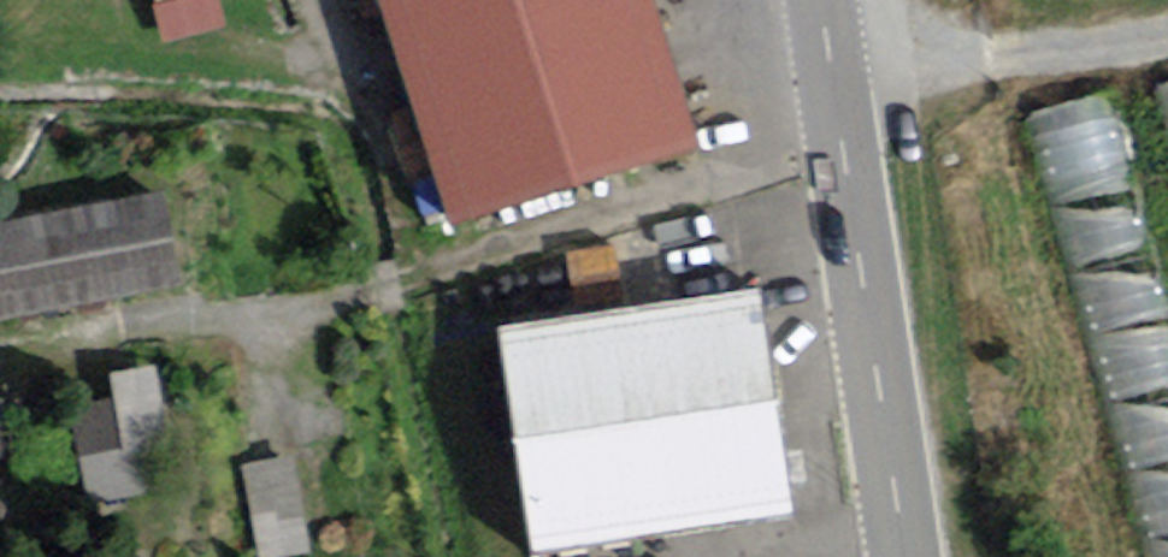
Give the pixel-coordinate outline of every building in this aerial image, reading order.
[(233,28),(227,0),(165,0),(173,41),(233,28)] [(452,228),(693,154),(646,0),(381,0),(452,228)] [(1041,135),(1056,193),(1092,193),(1091,281),(1103,323),(1161,323),(1161,280),(1139,200),(1140,160),(1124,100),(1092,100),(1041,114),(1041,135)] [(0,230),(0,327),(186,295),(169,200),(0,230)] [(761,282),(507,325),(545,550),(799,507),(761,282)] [(173,366),(124,369),(126,406),(90,409),(95,497),(181,492),(173,366)] [(251,464),(270,556),(292,556),(322,551),(303,454),(251,464)]
